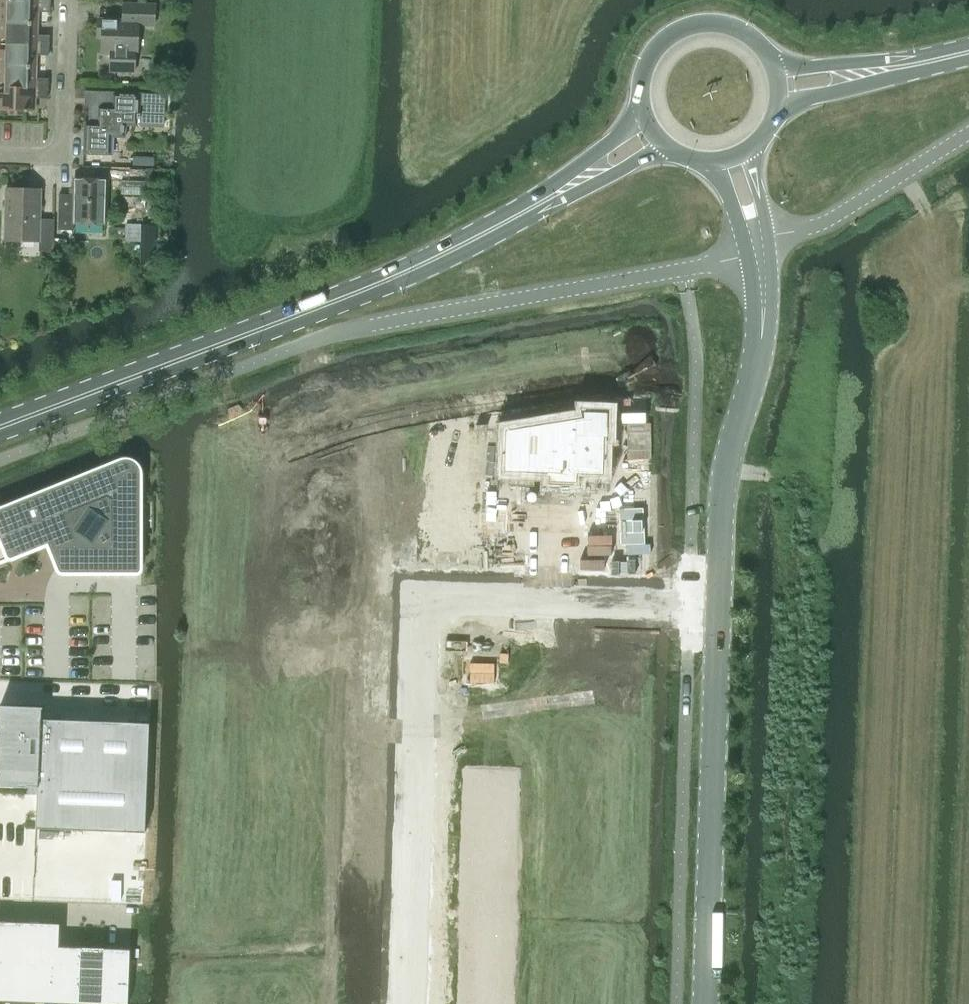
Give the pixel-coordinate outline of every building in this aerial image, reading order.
[(0,7),(0,22),(35,22),(35,11),(50,11),(50,2),(0,1),(0,7)] [(102,37),(101,54),(110,55),(109,72),(135,72),(135,55),(137,55),(138,26),(156,26),(156,3),(123,2),(122,22),(98,21),(97,37),(102,37)] [(49,44),(49,34),(35,34),(35,22),(0,22),(0,43),(49,44)] [(34,66),(34,53),(49,54),(49,44),(0,43),(0,65),(34,66)] [(48,88),(48,78),(33,77),(34,66),(0,65),(0,86),(48,88)] [(47,97),(48,88),(0,86),(0,108),(32,109),(32,97),(47,97)] [(83,154),(110,155),(112,155),(113,136),(126,137),(127,125),(164,127),(166,95),(111,93),(111,107),(96,106),(95,121),(84,121),(83,154)] [(105,225),(107,180),(75,179),(74,195),(59,194),(58,230),(74,231),(74,223),(105,225)] [(53,251),(54,218),(40,217),(41,189),(6,188),(5,239),(39,240),(39,251),(53,251)] [(509,389),(508,430),(552,431),(552,440),(580,441),(580,431),(605,432),(606,396),(610,396),(610,370),(584,369),(584,376),(509,389)] [(53,541),(61,560),(61,561),(60,561),(59,562),(58,563),(58,564),(58,565),(58,566),(58,567),(58,568),(58,569),(59,569),(59,570),(60,570),(60,571),(61,571),(62,571),(63,571),(63,572),(137,572),(137,571),(138,571),(139,571),(140,570),(140,569),(140,568),(141,568),(142,472),(141,471),(141,469),(140,468),(140,467),(139,466),(138,464),(138,463),(137,462),(136,462),(134,461),(133,460),(132,459),(131,459),(129,459),(128,458),(127,458),(125,458),(124,458),(123,458),(121,459),(118,460),(0,508),(0,563),(53,541)] [(146,832),(150,722),(43,718),(43,706),(0,704),(0,716),(0,785),(37,786),(36,828),(146,832)] [(107,1003),(128,1003),(130,949),(58,946),(59,922),(0,920),(0,1000),(107,1003)]
